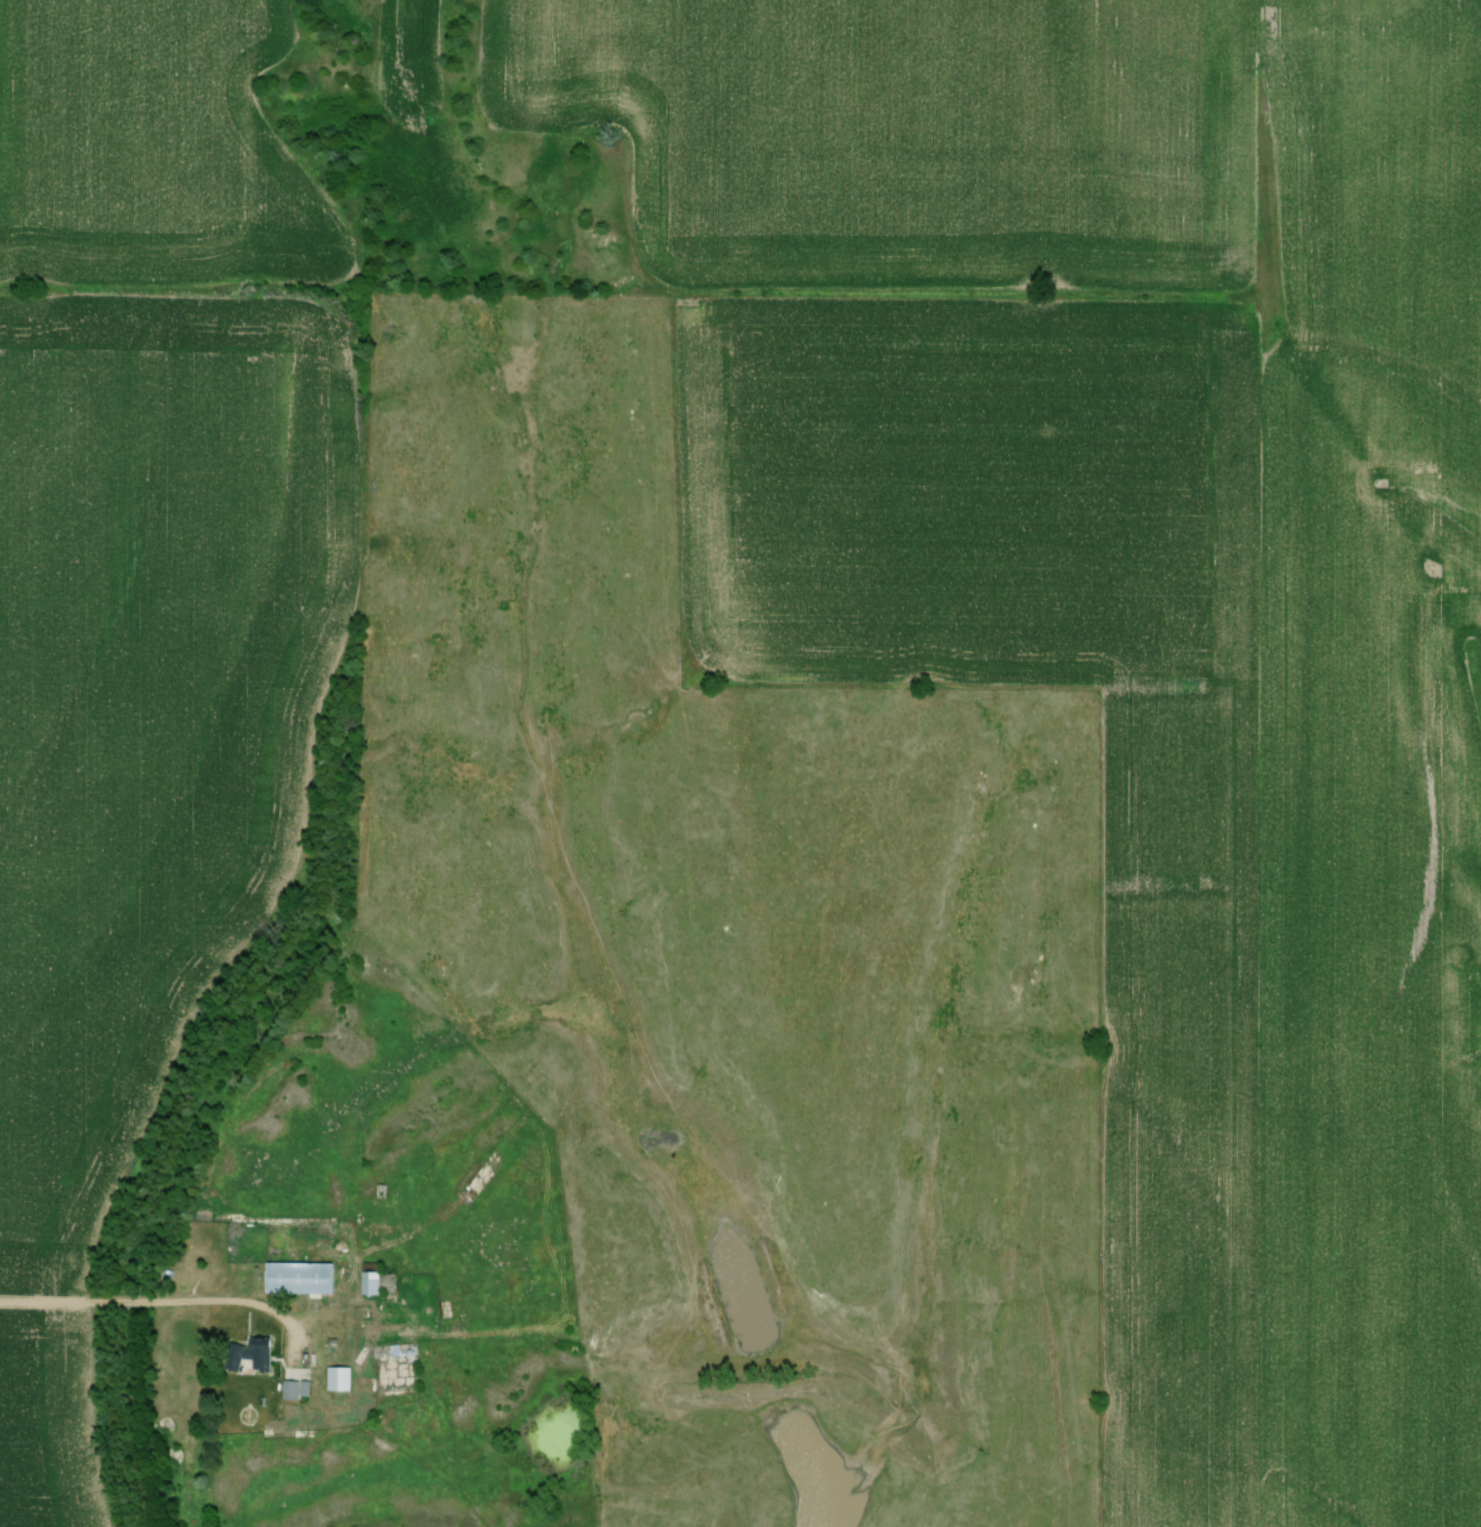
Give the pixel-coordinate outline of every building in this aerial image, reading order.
[(337,1294),(337,1262),(268,1262),(268,1293),(337,1294)] [(367,1295),(399,1295),(399,1272),(367,1272),(367,1295)] [(274,1372),(275,1338),(253,1337),(253,1345),(232,1344),(231,1369),(245,1369),(245,1362),(255,1362),(255,1371),(274,1372)] [(376,1344),(376,1356),(420,1356),(420,1344),(376,1344)] [(331,1390),(355,1390),(355,1366),(331,1366),(331,1390)] [(302,1380),(285,1381),(286,1396),(302,1396),(302,1380)]
